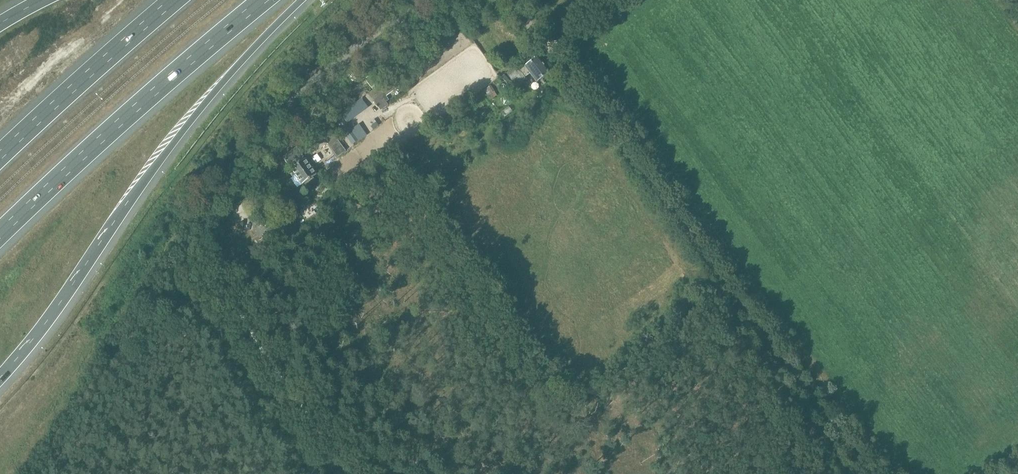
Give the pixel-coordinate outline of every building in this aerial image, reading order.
[(519,71),(524,78),(529,74),(536,83),(548,74),(537,58),(523,68),(519,71)] [(524,78),(519,71),(523,68),(519,63),(506,73),(517,88),(527,81),(524,78)] [(380,96),(387,105),(388,105),(386,102),(389,100),(386,96),(409,80),(403,72),(379,89),(376,91),(380,96)] [(509,82),(504,75),(500,78),(506,85),(509,82)] [(490,85),(484,89),(492,100),(498,96),(490,85)] [(375,89),(368,94),(381,110),(387,105),(375,89)] [(509,107),(501,113),(505,118),(512,112),(509,107)] [(349,128),(350,128),(346,122),(343,118),(337,122),(344,132),(349,128)] [(374,119),(369,124),(374,130),(379,126),(374,119)] [(332,133),(326,125),(313,134),(319,143),(326,138),(331,146),(338,142),(332,134),(332,133)] [(296,190),(299,188),(302,192),(305,190),(302,186),(316,176),(296,149),(282,159),(287,166),(289,165),(292,169),(290,170),(294,176),(289,180),(296,190)] [(281,223),(268,232),(273,240),(287,231),(281,223)]
